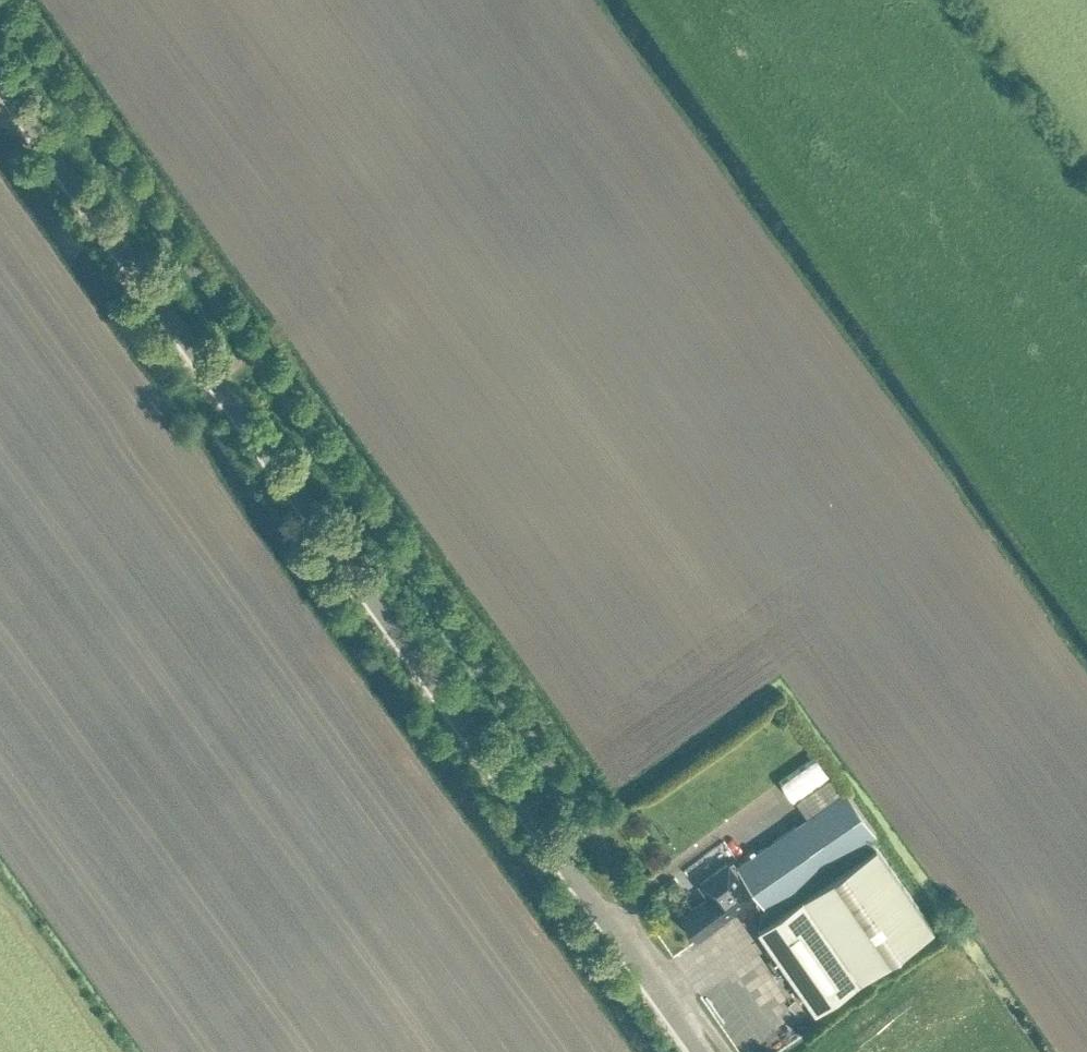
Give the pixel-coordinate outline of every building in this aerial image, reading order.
[(777,775),(791,795),(828,769),(814,749),(777,775)] [(759,926),(874,841),(870,835),(876,831),(846,788),(736,864),(733,859),(731,860),(730,859),(699,881),(709,895),(695,905),(696,906),(683,916),(696,934),(709,925),(710,926),(756,892),(759,896),(756,900),(762,908),(759,926)] [(874,841),(759,926),(816,1006),(932,925),(874,841)]
